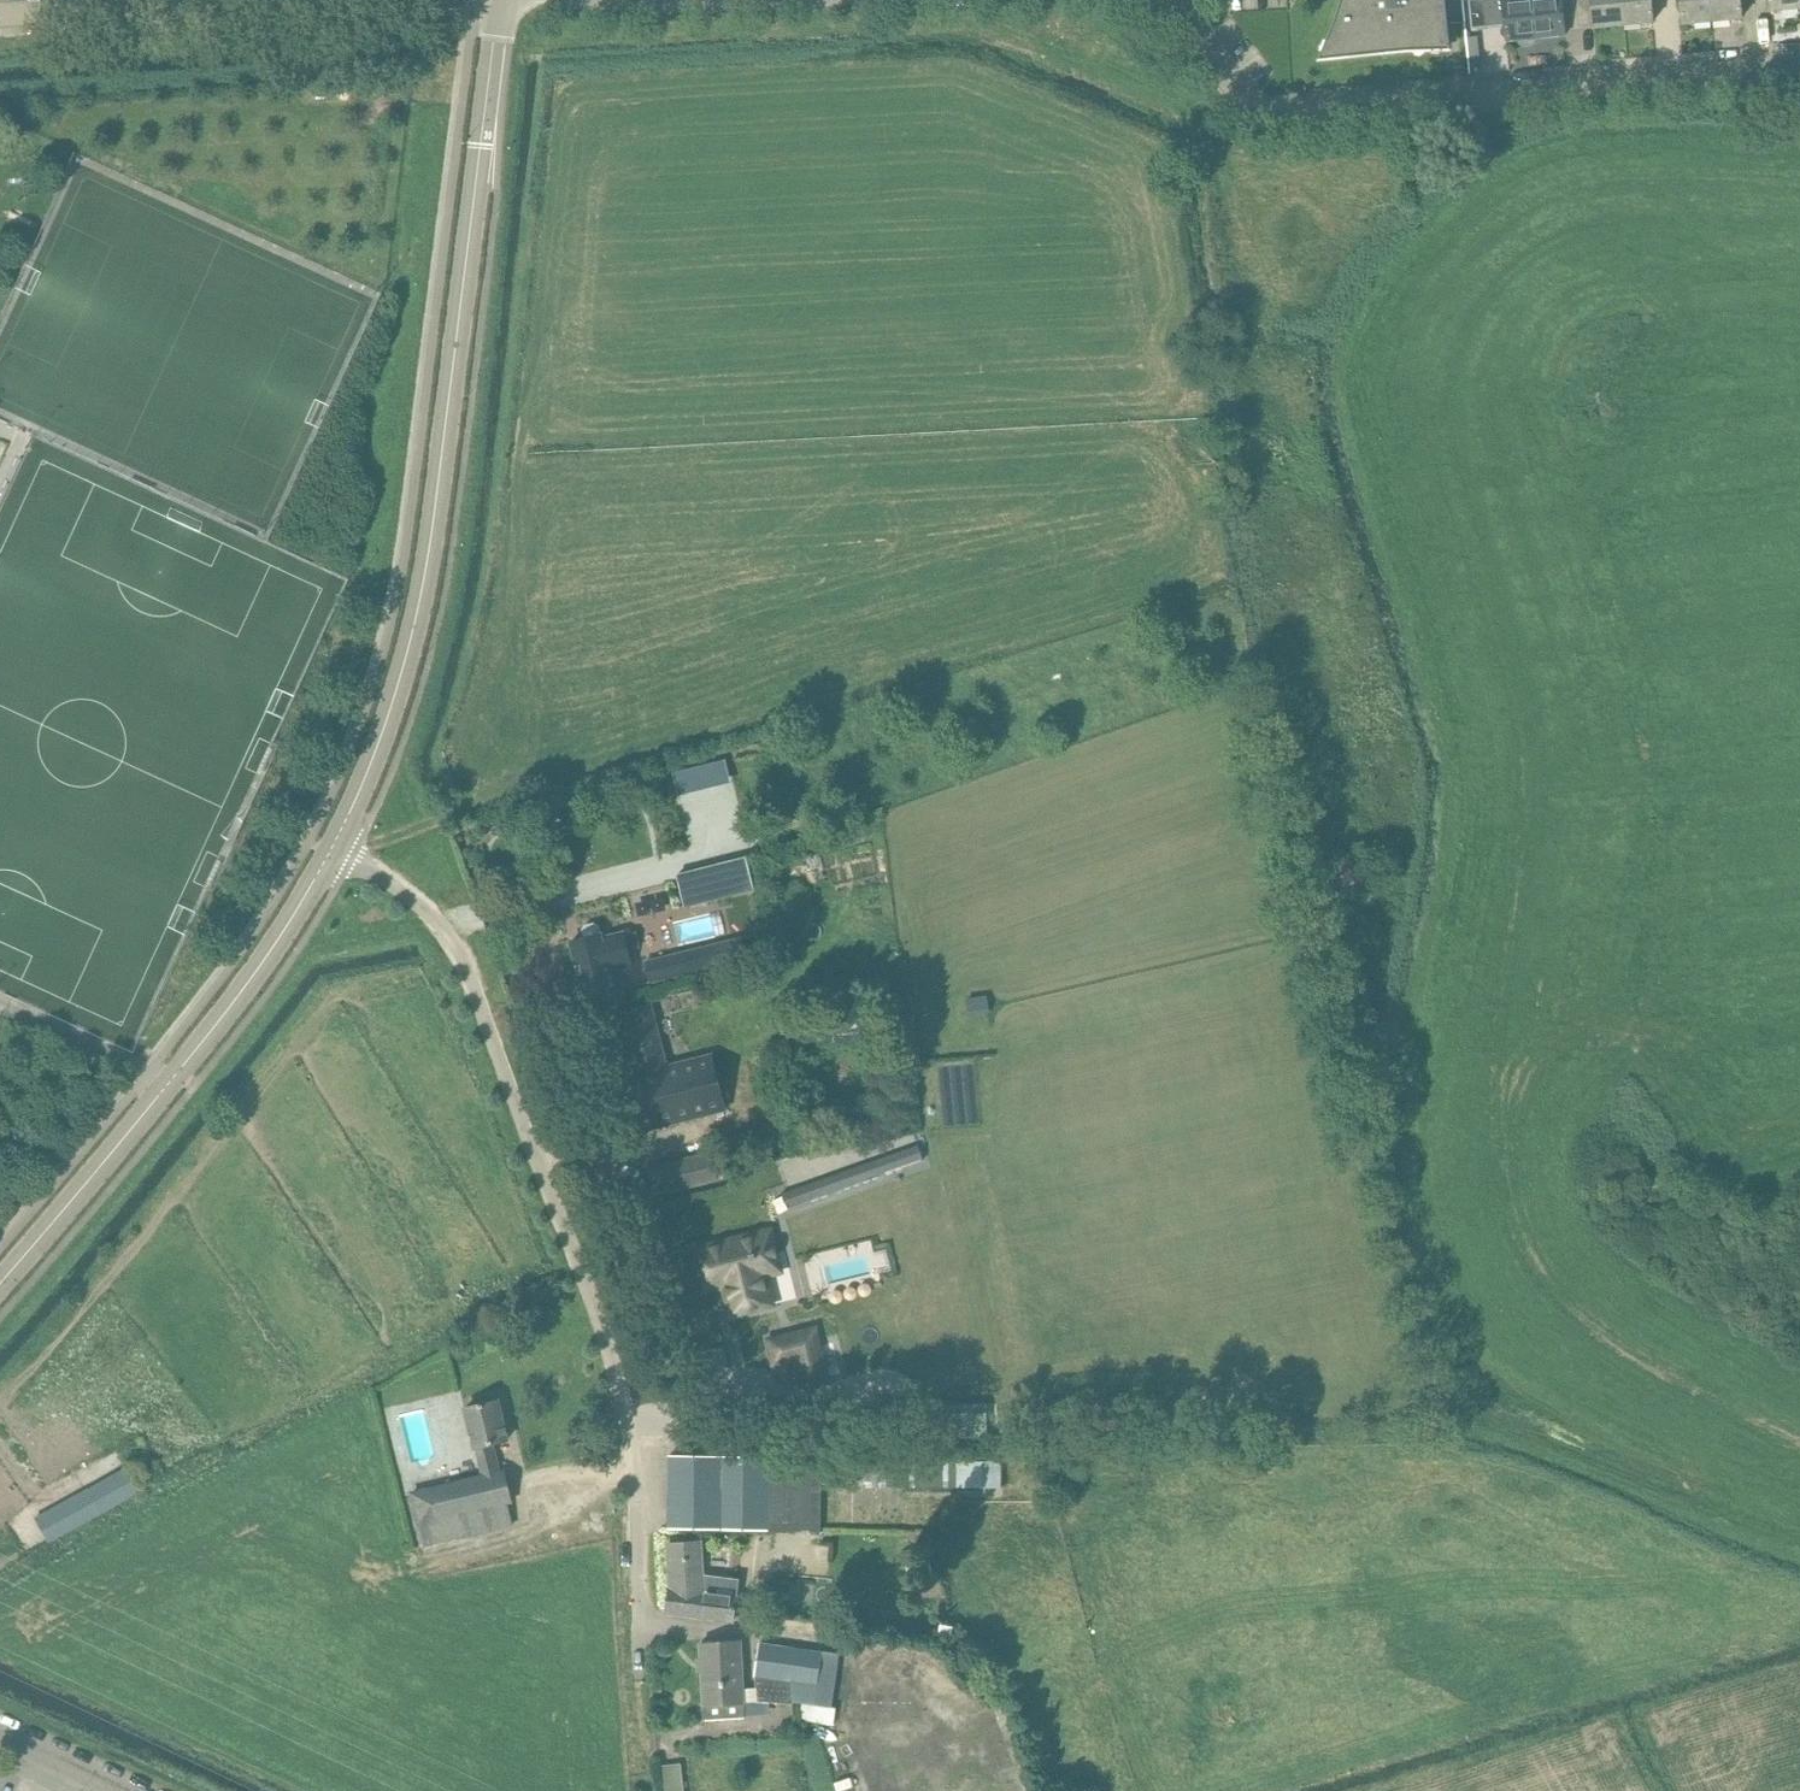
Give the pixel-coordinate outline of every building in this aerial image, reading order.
[(1334,23),(1337,58),(1408,51),(1407,40),(1448,36),(1444,0),(1341,0),(1334,23)] [(1519,43),(1522,46),(1531,45),(1534,41),(1534,38),(1536,38),(1532,0),(1469,0),(1472,27),(1504,23),(1506,41),(1518,40),(1519,43)] [(1578,18),(1576,0),(1532,0),(1536,38),(1565,35),(1564,19),(1578,18)] [(1578,18),(1578,15),(1592,13),(1593,28),(1623,25),(1621,0),(1576,0),(1578,18)] [(1623,25),(1653,22),(1650,0),(1621,0),(1623,25)] [(1710,0),(1680,0),(1682,24),(1712,21),(1710,0)] [(1712,21),(1742,18),(1740,0),(1710,0),(1712,21)] [(1769,11),(1799,8),(1798,0),(1768,0),(1769,11)] [(1478,36),(1468,37),(1471,68),(1481,67),(1478,36)] [(685,906),(753,889),(745,858),(678,874),(685,906)] [(585,939),(570,942),(583,997),(614,990),(609,970),(631,965),(627,951),(623,933),(602,938),(601,935),(600,935),(598,926),(594,924),(586,926),(583,930),(585,939)] [(650,982),(741,960),(736,939),(645,961),(650,982)] [(967,1000),(969,1012),(988,1008),(986,997),(967,1000)] [(712,1055),(666,1066),(651,1004),(620,1012),(636,1074),(625,1076),(639,1131),(726,1110),(712,1055)] [(918,1144),(781,1194),(787,1208),(924,1159),(918,1144)] [(718,1179),(712,1153),(648,1169),(654,1195),(718,1179)] [(754,1308),(747,1279),(780,1270),(770,1231),(693,1250),(703,1289),(724,1284),(732,1314),(754,1308)] [(774,1368),(797,1363),(804,1391),(830,1384),(816,1330),(767,1342),(774,1368)] [(475,1448),(477,1447),(483,1475),(499,1471),(493,1443),(507,1440),(498,1400),(465,1408),(475,1448)] [(864,1408),(855,1408),(854,1408),(854,1420),(858,1420),(864,1420),(864,1408)] [(988,1435),(989,1411),(956,1409),(955,1434),(988,1435)] [(668,1527),(668,1528),(769,1529),(769,1463),(769,1456),(762,1456),(762,1442),(735,1442),(735,1456),(684,1456),(677,1455),(669,1455),(668,1526),(668,1527)] [(1002,1486),(1001,1458),(923,1460),(923,1471),(915,1471),(915,1488),(1002,1486)] [(483,1475),(412,1493),(425,1546),(512,1525),(506,1503),(511,1501),(503,1470),(499,1471),(483,1475)] [(86,1491),(35,1521),(46,1541),(98,1512),(86,1491)] [(670,1588),(666,1612),(733,1620),(739,1578),(703,1574),(701,1541),(669,1543),(671,1588),(670,1588)] [(937,1624),(936,1637),(951,1638),(952,1625),(937,1624)] [(741,1641),(700,1644),(703,1704),(704,1709),(704,1719),(745,1716),(744,1702),(756,1701),(770,1702),(801,1704),(808,1705),(811,1683),(835,1687),(837,1673),(819,1671),(822,1651),(760,1642),(755,1675),(756,1688),(744,1688),(741,1641)] [(662,1790),(683,1790),(680,1763),(660,1765),(662,1790)]
